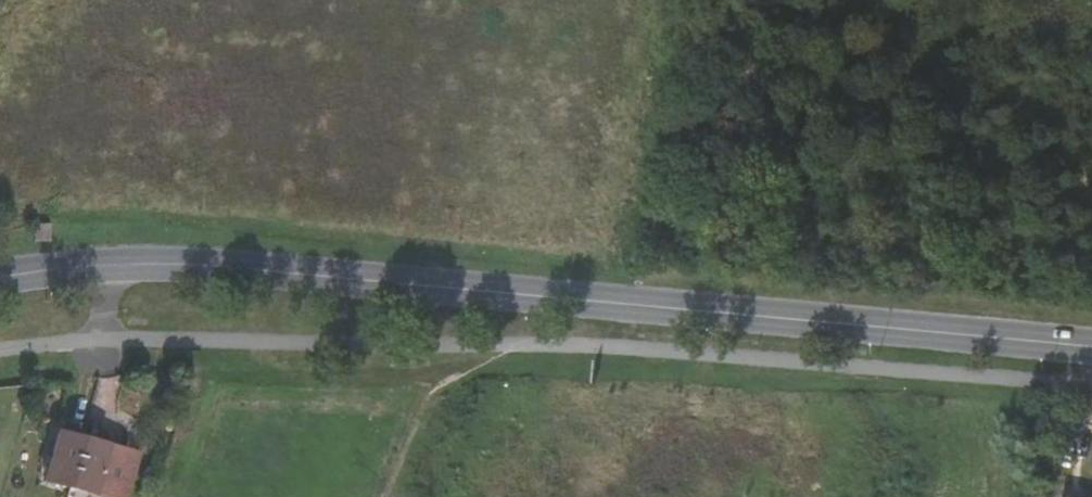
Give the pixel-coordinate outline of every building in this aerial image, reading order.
[(69,489),(84,440),(63,435),(51,485),(69,489)] [(104,445),(84,440),(69,489),(91,495),(100,496),(130,496),(141,455),(104,445)]
